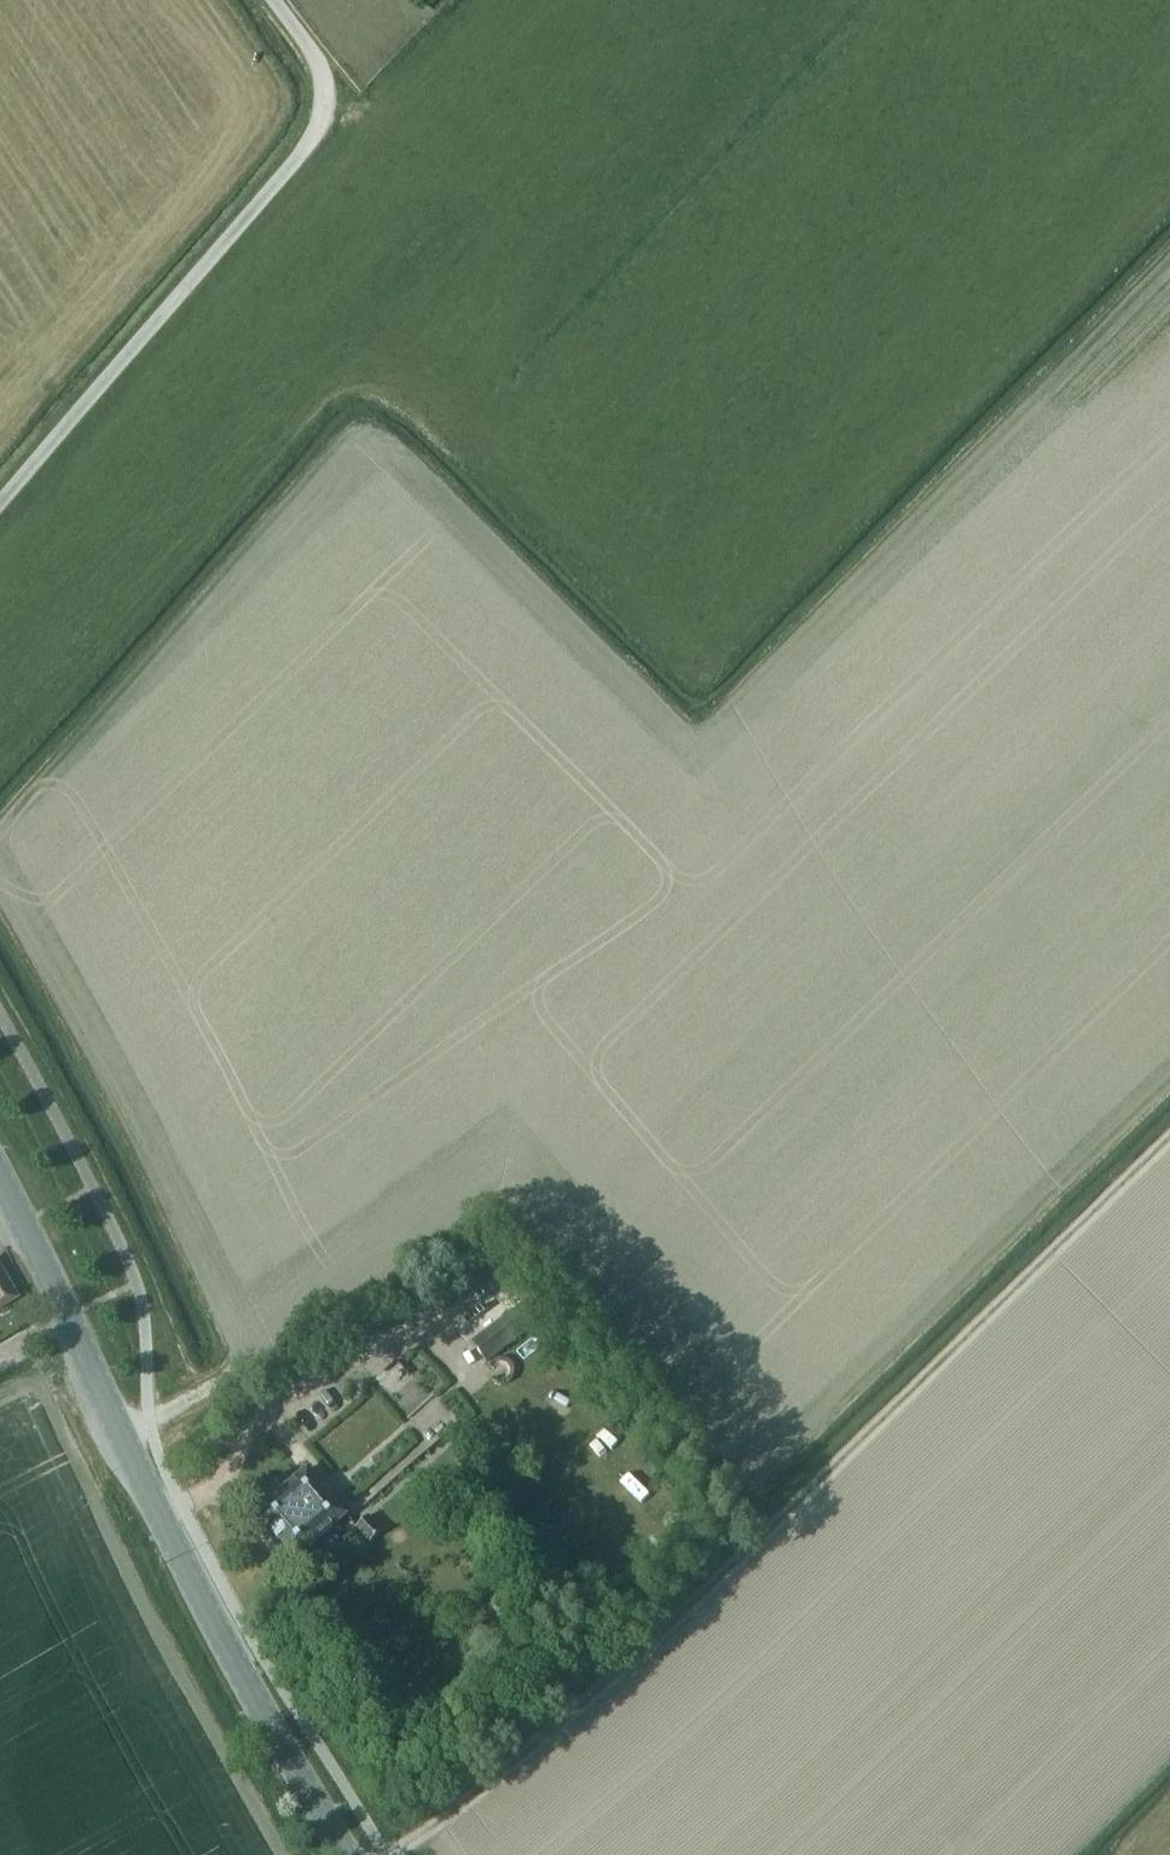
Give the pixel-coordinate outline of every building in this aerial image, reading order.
[(16,1298),(0,1270),(0,1308),(16,1298)] [(470,1341),(486,1363),(543,1321),(527,1300),(470,1341)] [(257,1511),(295,1557),(346,1514),(307,1469),(257,1511)] [(383,1531),(371,1516),(356,1527),(369,1542),(383,1531)]
